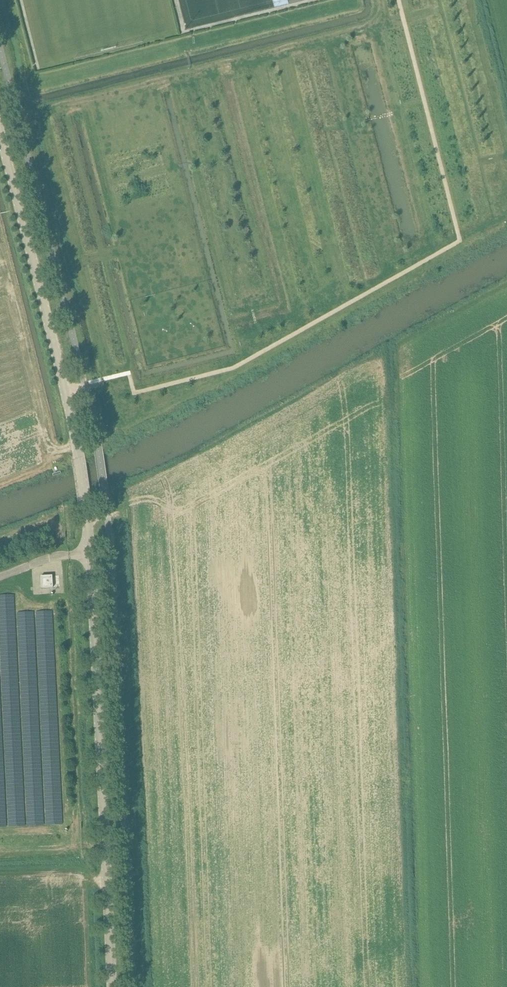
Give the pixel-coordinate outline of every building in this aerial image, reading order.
[(43,576),(41,576),(42,588),(44,588),(53,587),(53,575),(43,576)]
